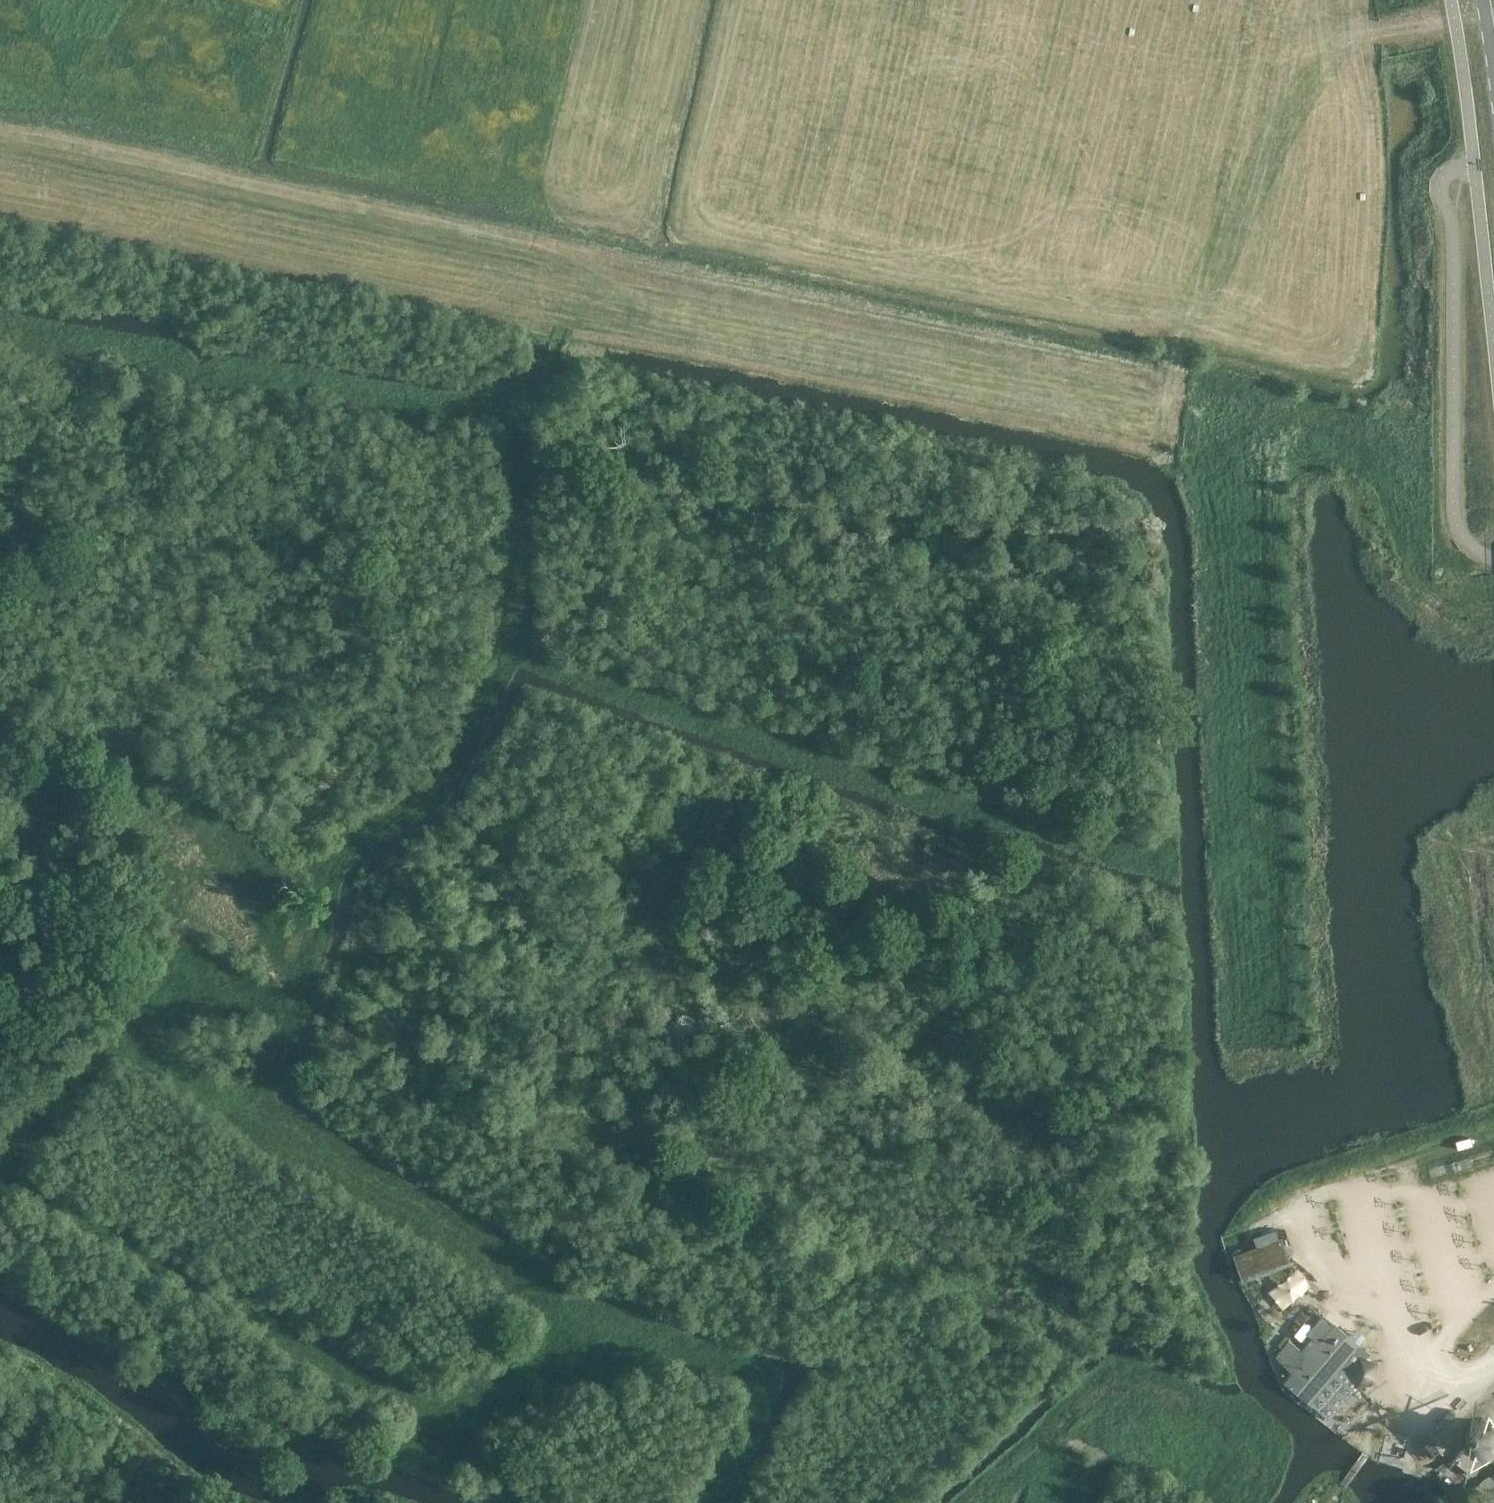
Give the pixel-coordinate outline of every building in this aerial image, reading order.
[(1443,1171),(1441,1164),(1432,1167),(1435,1174),(1443,1171)] [(1281,1238),(1235,1255),(1245,1281),(1290,1265),(1290,1264),(1281,1238)] [(1331,1328),(1325,1323),(1302,1350),(1289,1339),(1275,1357),(1278,1360),(1292,1374),(1285,1381),(1309,1402),(1342,1365),(1347,1370),(1360,1357),(1364,1358),(1369,1354),(1334,1325),(1331,1328)] [(1357,1388),(1376,1383),(1377,1363),(1364,1358),(1360,1357),(1347,1370),(1357,1388)] [(1491,1424),(1473,1425),(1463,1438),(1470,1452),(1466,1451),(1455,1461),(1471,1474),(1481,1465),(1481,1461),(1493,1459),(1493,1427),(1491,1424)] [(1429,1458),(1431,1456),(1439,1451),(1432,1442),(1423,1449),(1429,1458)] [(1479,1490),(1493,1484),(1493,1473),(1484,1478),(1477,1485),(1479,1490)]
